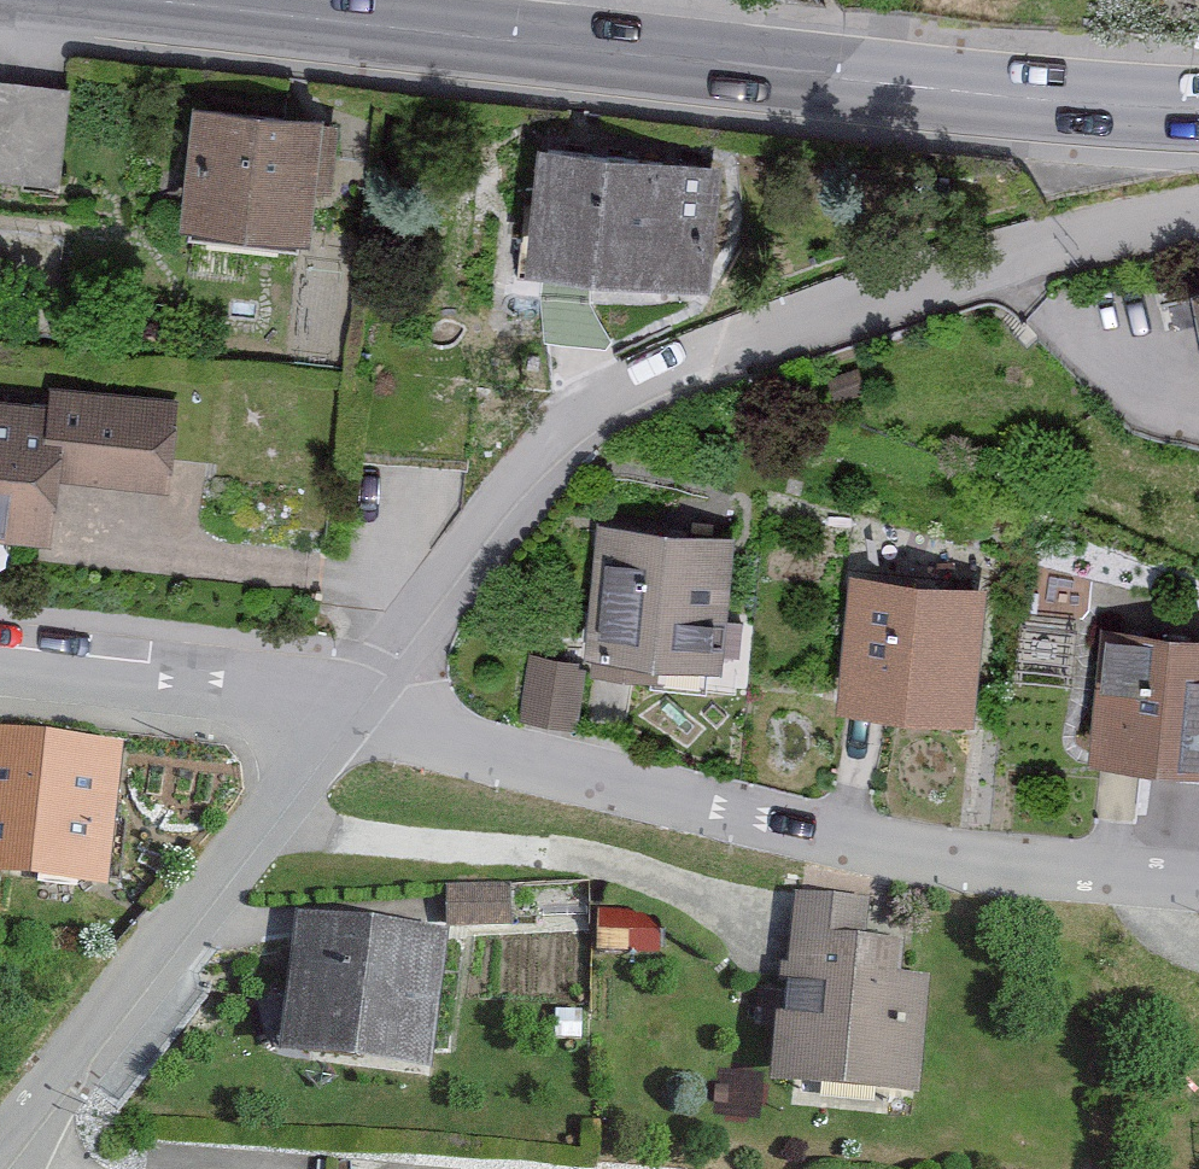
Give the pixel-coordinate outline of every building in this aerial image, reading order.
[(0,90),(0,179),(55,184),(63,96),(0,90)] [(334,124),(180,109),(169,220),(297,233),(301,195),(327,198),(334,124)] [(708,233),(713,163),(523,149),(514,267),(696,281),(700,232),(708,233)] [(1181,295),(1198,376),(1198,291),(1181,295)] [(168,402),(40,387),(38,407),(0,403),(0,547),(35,551),(43,482),(157,495),(168,402)] [(713,673),(719,528),(585,522),(579,668),(713,673)] [(972,583),(842,572),(831,706),(961,716),(972,583)] [(1094,628),(1077,758),(1198,773),(1198,641),(1094,628)] [(568,663),(521,659),(515,721),(562,726),(568,663)] [(0,742),(0,882),(103,893),(117,755),(0,742)] [(489,891),(442,892),(443,931),(490,930),(489,891)] [(859,902),(788,897),(783,966),(773,965),(765,1079),(910,1089),(917,980),(890,979),(892,946),(856,943),(859,902)] [(650,931),(612,910),(589,910),(590,956),(650,955),(650,931)] [(417,1071),(430,933),(286,919),(272,1057),(417,1071)]
